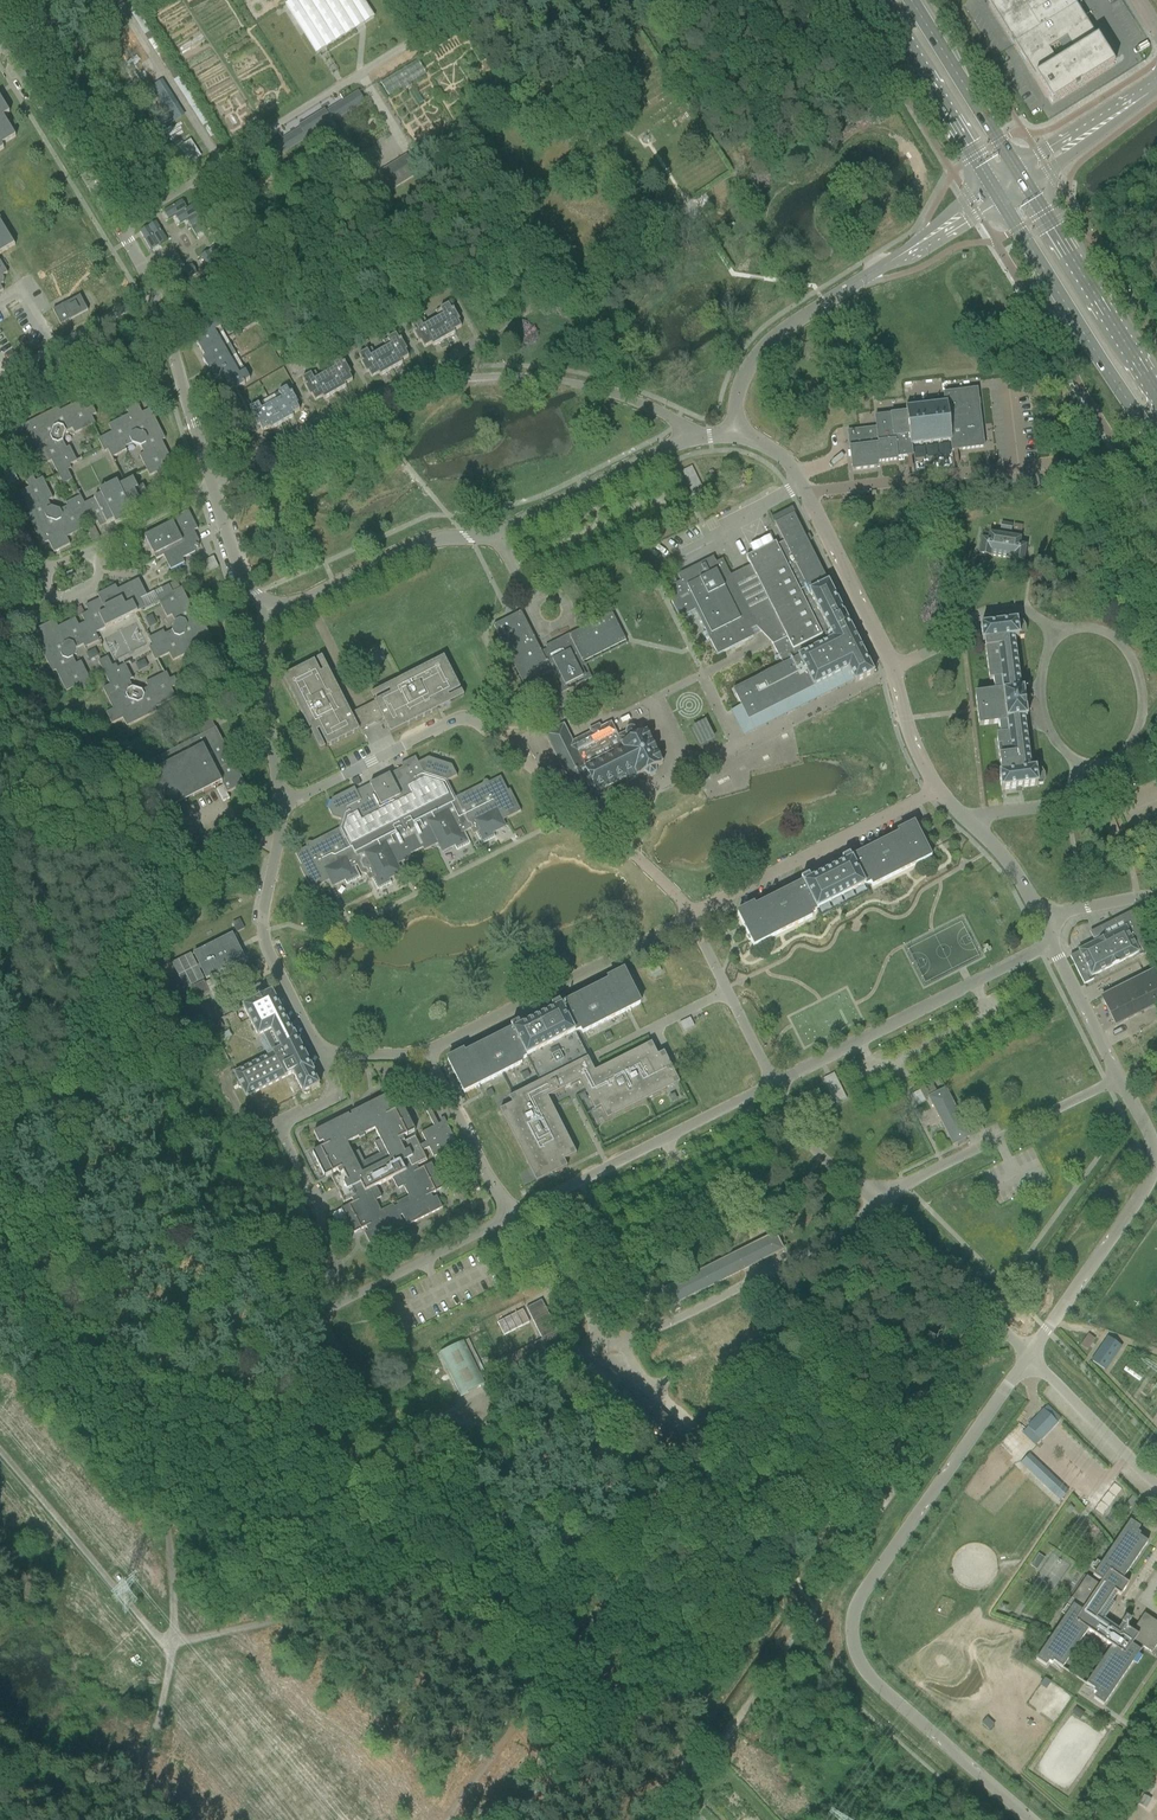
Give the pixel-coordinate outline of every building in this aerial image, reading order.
[(285,6),(297,26),(316,55),(326,48),(355,30),(374,18),(368,8),(363,0),(294,0),(285,6)] [(1072,0),(985,0),(1014,45),(1076,7),(1072,0)] [(1014,45),(1047,98),(1051,106),(1113,67),(1076,7),(1014,45)] [(389,97),(425,75),(426,75),(417,62),(381,84),(389,97)] [(358,93),(326,114),(324,112),(299,127),(300,130),(268,150),(274,159),(306,139),(307,140),(321,131),(331,146),(342,139),(331,123),(363,103),(358,93)] [(4,149),(2,146),(16,137),(3,117),(9,113),(0,98),(0,151),(4,149)] [(187,164),(202,156),(183,124),(168,133),(187,164)] [(302,151),(296,155),(300,161),(305,157),(302,151)] [(357,187),(356,187),(368,205),(417,174),(406,156),(405,156),(407,158),(358,189),(357,187)] [(182,201),(163,212),(168,220),(175,216),(187,209),(182,201)] [(187,209),(175,216),(180,224),(186,220),(198,213),(193,205),(187,209)] [(198,213),(186,220),(191,228),(210,217),(205,209),(198,213)] [(210,217),(191,228),(196,236),(214,225),(210,217)] [(15,246),(0,221),(0,255),(15,246)] [(156,222),(148,227),(159,246),(167,241),(156,222)] [(148,227),(140,232),(151,251),(159,246),(148,227)] [(221,235),(213,240),(217,247),(216,247),(223,259),(232,254),(221,235)] [(216,247),(208,252),(219,270),(227,265),(223,259),(216,247)] [(208,252),(200,257),(211,275),(219,270),(208,252)] [(175,253),(157,264),(162,272),(180,261),(175,253)] [(180,261),(162,272),(167,280),(173,276),(185,269),(180,261)] [(185,269),(173,276),(178,284),(197,273),(192,265),(185,269)] [(53,310),(52,311),(61,326),(61,325),(69,321),(70,321),(70,320),(87,311),(87,312),(88,311),(80,296),(79,297),(62,306),(61,306),(62,307),(53,311),(53,310)] [(419,299),(408,305),(411,310),(422,305),(419,299)] [(439,318),(433,321),(444,340),(455,334),(454,332),(461,328),(455,316),(456,315),(453,309),(451,310),(448,305),(435,312),(439,318)] [(444,340),(433,321),(427,324),(424,318),(411,326),(415,331),(413,332),(416,338),(418,337),(424,348),(432,344),(433,346),(444,340)] [(195,341),(202,352),(220,342),(217,336),(223,333),(216,320),(210,323),(209,322),(203,325),(204,326),(193,333),(197,340),(195,341)] [(386,348),(380,351),(391,370),(402,364),(401,362),(408,358),(402,346),(403,345),(400,340),(399,341),(396,335),(383,342),(386,348)] [(211,369),(215,375),(233,365),(230,359),(236,355),(229,344),(224,347),(220,342),(202,352),(205,358),(202,360),(206,367),(209,371),(211,369)] [(391,370),(380,351),(375,354),(371,349),(359,356),(362,362),(360,362),(364,368),(365,367),(372,378),(379,374),(380,376),(391,370)] [(304,358),(289,366),(293,375),(308,366),(304,358)] [(330,371),(324,374),(335,393),(346,387),(345,385),(352,381),(346,370),(347,369),(344,363),(342,364),(339,358),(327,365),(330,371)] [(233,365),(215,375),(221,386),(223,385),(227,393),(238,386),(239,388),(245,385),(244,383),(250,380),(242,367),(237,370),(233,365)] [(335,393),(324,374),(318,378),(315,372),(302,379),(306,385),(304,386),(307,392),(309,391),(315,402),(323,398),(324,399),(335,393)] [(277,401),(271,404),(282,423),(293,417),(292,415),(300,411),(293,400),(295,399),(291,393),(290,394),(287,388),(274,395),(277,401)] [(847,431),(852,471),(877,468),(876,463),(897,460),(897,458),(912,456),(911,446),(950,441),(952,451),(984,447),(977,390),(944,394),(945,403),(906,409),(906,413),(875,417),(876,428),(847,431)] [(236,398),(226,404),(230,412),(241,406),(236,398)] [(51,462),(63,485),(72,480),(67,471),(71,469),(69,466),(77,462),(71,450),(68,452),(63,441),(66,433),(72,429),(74,434),(95,424),(91,417),(96,415),(92,407),(85,410),(81,401),(60,412),(58,408),(28,423),(32,431),(21,437),(27,448),(34,445),(44,465),(51,462)] [(282,423),(271,404),(266,408),(262,402),(250,409),(253,415),(251,416),(255,421),(256,421),(263,432),(270,428),(271,430),(282,423)] [(156,473),(158,478),(166,474),(163,467),(172,462),(161,441),(165,440),(150,409),(142,413),(136,403),(125,408),(128,415),(108,425),(112,433),(98,440),(104,453),(108,451),(111,458),(126,451),(125,448),(132,444),(141,447),(144,453),(139,456),(149,477),(156,473)] [(0,459),(0,472),(7,487),(18,481),(5,457),(0,459)] [(1059,476),(1059,477),(1073,475),(1072,475),(1071,468),(1072,468),(1072,467),(1058,468),(1058,469),(1059,469),(1060,476),(1059,476)] [(680,473),(693,498),(704,493),(691,468),(680,473)] [(102,516),(107,525),(114,521),(116,526),(134,516),(132,512),(151,502),(143,486),(138,489),(133,479),(119,486),(117,482),(99,491),(101,496),(84,504),(80,496),(66,504),(67,507),(60,511),(51,508),(48,501),(53,499),(42,478),(35,482),(33,477),(25,481),(29,488),(20,493),(30,514),(27,515),(42,545),(48,542),(54,553),(70,545),(67,538),(84,529),(80,522),(86,519),(90,526),(93,525),(97,523),(100,528),(96,519),(102,516)] [(161,553),(171,571),(184,564),(182,560),(195,553),(197,549),(198,549),(199,546),(198,546),(199,542),(194,531),(198,530),(188,511),(174,518),(177,523),(174,525),(173,523),(144,537),(154,556),(161,553)] [(772,644),(783,664),(733,690),(748,720),(781,704),(785,713),(831,690),(826,681),(847,670),(854,684),(874,674),(794,514),(775,524),(784,542),(777,546),(775,543),(746,558),(750,566),(730,576),(722,560),(716,563),(713,557),(677,575),(680,582),(667,588),(674,600),(671,601),(679,618),(695,610),(717,655),(753,637),(749,630),(756,627),(760,632),(761,632),(771,642),(771,643),(772,644)] [(1000,530),(1010,532),(1012,524),(1001,523),(1000,530)] [(90,526),(86,528),(93,542),(100,538),(93,525),(90,526)] [(1012,560),(1023,562),(1026,546),(1019,545),(1020,538),(989,533),(988,540),(981,539),(979,555),(989,557),(990,556),(1013,559),(1012,560)] [(213,557),(204,561),(210,572),(218,567),(213,557)] [(38,629),(32,632),(37,643),(52,673),(56,671),(57,673),(66,692),(75,687),(79,694),(87,691),(84,686),(91,683),(86,673),(81,662),(76,664),(73,658),(76,649),(83,646),(85,649),(99,641),(95,634),(144,609),(140,600),(147,597),(138,580),(117,591),(115,586),(97,595),(99,600),(92,603),(97,612),(91,615),(89,612),(88,612),(81,616),(85,623),(79,626),(75,619),(58,628),(54,621),(38,629)] [(169,654),(173,661),(193,651),(197,658),(208,652),(202,641),(210,637),(195,607),(192,609),(181,588),(172,593),(169,586),(161,590),(163,594),(156,598),(167,618),(172,616),(175,622),(172,631),(161,636),(160,633),(148,639),(152,646),(149,648),(155,661),(169,654)] [(74,609),(78,624),(81,623),(79,614),(85,612),(83,607),(74,609)] [(503,642),(524,685),(550,673),(550,672),(557,669),(565,686),(583,677),(576,662),(580,660),(581,662),(624,640),(611,614),(569,636),(571,640),(542,654),(521,612),(493,626),(501,643),(503,642)] [(1042,770),(1041,770),(1035,770),(1035,769),(1030,770),(1024,718),(1027,718),(1023,690),(1020,690),(1014,639),(1018,638),(1024,637),(1025,636),(1026,634),(1027,633),(1027,632),(1027,631),(1027,630),(1027,629),(1027,628),(1026,627),(1026,625),(1025,624),(1023,623),(1022,622),(1016,623),(1016,622),(980,627),(982,643),(984,643),(989,680),(992,680),(994,692),(975,695),(979,726),(998,724),(1000,736),(996,736),(1001,774),(998,774),(1000,791),(1037,786),(1037,785),(1043,784),(1044,783),(1045,782),(1045,781),(1046,780),(1046,779),(1046,777),(1046,776),(1045,775),(1045,773),(1044,772),(1043,771),(1042,770)] [(122,719),(127,727),(156,712),(155,708),(176,698),(171,689),(178,685),(174,677),(169,680),(166,673),(146,683),(148,688),(141,691),(133,688),(127,678),(131,676),(125,665),(117,668),(116,665),(112,667),(107,657),(98,662),(110,685),(103,689),(113,709),(106,713),(112,724),(122,719)] [(327,747),(382,719),(390,734),(437,710),(433,703),(460,689),(444,657),(401,679),(405,686),(351,714),(335,684),(328,688),(314,661),(282,677),(304,721),(312,717),(327,747)] [(199,725),(204,735),(216,728),(211,719),(199,725)] [(626,731),(625,732),(617,736),(610,723),(600,728),(599,725),(589,730),(590,733),(572,742),(563,724),(544,734),(568,783),(574,795),(582,791),(587,800),(598,795),(597,792),(625,778),(627,782),(638,777),(637,776),(643,773),(649,777),(655,774),(655,767),(662,764),(646,731),(642,724),(633,728),(632,728),(631,728),(629,728),(628,728),(628,729),(627,729),(626,730),(626,731)] [(705,724),(690,731),(700,751),(715,744),(705,724)] [(155,772),(147,776),(165,810),(220,780),(221,784),(223,786),(227,794),(244,785),(216,728),(204,735),(150,763),(155,772)] [(307,847),(295,854),(302,868),(300,869),(310,890),(314,888),(323,883),(329,881),(329,880),(332,887),(344,880),(346,885),(360,878),(354,867),(357,865),(361,873),(366,875),(369,881),(372,879),(377,890),(391,883),(389,879),(401,873),(397,865),(399,864),(404,861),(411,858),(409,855),(423,848),(424,851),(430,847),(436,845),(438,844),(442,852),(454,846),(456,850),(470,843),(464,832),(470,829),(473,835),(476,833),(481,844),(495,837),(493,833),(505,827),(502,821),(508,818),(517,813),(506,792),(504,793),(497,779),(488,783),(488,781),(485,781),(483,782),(482,784),(455,798),(447,781),(457,776),(451,766),(428,758),(418,763),(415,758),(401,765),(403,768),(384,777),(374,782),(356,792),(354,788),(331,800),(328,810),(332,818),(341,821),(338,829),(312,843),(309,842),(306,843),(306,845),(307,847)] [(223,786),(216,790),(223,802),(229,799),(227,794),(223,786)] [(1109,808),(1098,812),(1108,838),(1119,834),(1109,808)] [(753,905),(737,913),(743,926),(746,930),(749,937),(750,940),(754,947),(813,918),(811,914),(870,885),(872,888),(931,858),(927,851),(925,848),(922,841),(920,836),(913,824),(912,825),(897,832),(899,835),(851,859),(849,855),(844,858),(841,859),(843,864),(810,880),(808,876),(800,880),(802,883),(754,907),(753,905)] [(1085,984),(1093,980),(1091,976),(1137,953),(1139,957),(1156,947),(1156,934),(1155,931),(1155,932),(1151,934),(1140,912),(1122,922),(1124,927),(1105,937),(1103,931),(1095,935),(1098,941),(1078,951),(1079,952),(1070,957),(1085,984)] [(339,913),(333,916),(336,922),(342,919),(339,913)] [(193,954),(206,979),(244,959),(232,935),(193,954)] [(645,967),(650,978),(662,972),(657,961),(645,967)] [(1115,1026),(1156,1005),(1156,968),(1100,997),(1115,1026)] [(640,1004),(623,971),(607,979),(608,981),(561,1005),(559,1002),(551,1006),(553,1010),(520,1027),(518,1023),(510,1026),(512,1030),(464,1054),(463,1052),(447,1060),(463,1093),(521,1063),(520,1061),(526,1059),(539,1084),(588,1059),(575,1034),(581,1031),(582,1033),(640,1004)] [(213,979),(205,983),(213,999),(221,995),(213,979)] [(203,981),(193,987),(198,997),(209,992),(203,981)] [(263,1034),(272,1053),(233,1072),(238,1081),(236,1085),(238,1088),(241,1089),(245,1097),(292,1073),(303,1093),(303,1094),(306,1095),(310,1093),(310,1090),(319,1086),(312,1073),(314,1072),(294,1033),(293,1034),(271,992),(262,996),(262,995),(259,995),(256,996),(254,999),(255,1000),(242,1007),(257,1037),(263,1034)] [(690,1018),(679,1023),(683,1032),(694,1026),(690,1018)] [(220,1021),(211,1025),(215,1032),(223,1028),(220,1021)] [(588,1059),(539,1084),(509,1100),(513,1105),(500,1112),(529,1170),(531,1169),(537,1182),(535,1183),(536,1184),(567,1168),(566,1167),(566,1168),(563,1162),(576,1156),(548,1099),(566,1090),(566,1089),(581,1082),(595,1112),(596,1111),(596,1110),(601,1108),(608,1121),(666,1092),(665,1090),(678,1083),(679,1085),(681,1084),(665,1053),(659,1057),(653,1044),(595,1073),(588,1059)] [(834,1073),(823,1079),(836,1104),(846,1099),(834,1073)] [(352,1116),(350,1117),(348,1115),(313,1133),(319,1144),(323,1142),(325,1146),(312,1153),(324,1177),(337,1171),(339,1175),(331,1179),(343,1203),(351,1199),(353,1203),(341,1209),(353,1233),(365,1227),(368,1231),(364,1233),(370,1245),(405,1227),(400,1217),(402,1215),(407,1226),(442,1208),(436,1197),(433,1198),(431,1194),(443,1188),(431,1164),(418,1170),(416,1166),(427,1161),(422,1151),(428,1148),(433,1158),(446,1151),(468,1195),(479,1189),(423,1077),(413,1082),(435,1126),(421,1133),(426,1143),(419,1146),(414,1136),(404,1142),(402,1138),(406,1136),(407,1135),(415,1131),(402,1107),(390,1114),(388,1109),(391,1108),(386,1096),(351,1114),(352,1116)] [(928,1098),(952,1145),(969,1137),(945,1089),(943,1090),(936,1077),(929,1080),(936,1093),(928,1098)] [(911,1094),(916,1105),(925,1101),(919,1090),(911,1094)] [(309,1208),(301,1212),(304,1219),(312,1215),(309,1208)] [(670,1307),(751,1266),(783,1250),(775,1233),(662,1291),(670,1307)] [(564,1346),(541,1301),(526,1308),(542,1340),(499,1361),(506,1375),(564,1346)] [(522,1310),(497,1323),(503,1335),(528,1322),(522,1310)] [(1079,1345),(1086,1350),(1094,1339),(1086,1334),(1079,1345)] [(1108,1338),(1092,1361),(1105,1370),(1121,1347),(1108,1338)] [(439,1354),(460,1396),(484,1384),(463,1342),(439,1354)] [(1043,1410),(1027,1427),(1041,1441),(1057,1424),(1043,1410)] [(1033,1459),(1024,1468),(1058,1501),(1067,1492),(1033,1459)] [(1036,1660),(1046,1667),(1048,1662),(1052,1664),(1053,1662),(1062,1668),(1088,1631),(1111,1647),(1086,1684),(1095,1690),(1093,1693),(1096,1695),(1093,1699),(1103,1706),(1140,1651),(1131,1645),(1134,1641),(1151,1653),(1156,1645),(1156,1623),(1144,1614),(1138,1623),(1136,1626),(1132,1632),(1126,1627),(1125,1627),(1122,1625),(1118,1630),(1097,1616),(1114,1592),(1120,1596),(1128,1584),(1122,1580),(1147,1542),(1138,1536),(1140,1534),(1137,1532),(1140,1528),(1130,1521),(1093,1576),(1102,1582),(1099,1585),(1086,1576),(1071,1599),(1084,1608),(1082,1611),(1073,1605),(1036,1660)] [(1038,1554),(1034,1560),(1040,1564),(1044,1559),(1038,1554)] [(1126,1617),(1121,1623),(1126,1627),(1130,1620),(1126,1617)] [(1076,1708),(1071,1714),(1080,1720),(1084,1714),(1076,1708)] [(987,1718),(981,1724),(989,1731),(994,1725),(987,1718)]
